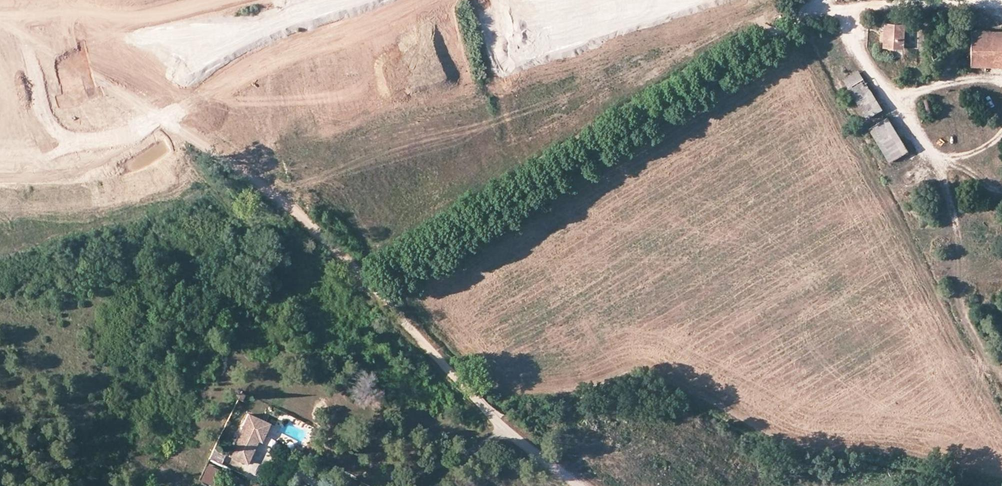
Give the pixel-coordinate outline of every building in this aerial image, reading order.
[(904,22),(885,21),(883,46),(903,47),(904,22)] [(970,28),(970,62),(1001,62),(1001,29),(970,28)] [(864,77),(848,86),(865,116),(882,106),(864,77)] [(869,128),(888,160),(906,148),(887,116),(869,128)] [(233,447),(228,456),(244,464),(256,440),(259,441),(261,442),(270,424),(248,414),(233,447)] [(247,466),(259,441),(256,440),(244,464),(247,466)] [(205,464),(198,478),(201,481),(209,485),(216,469),(205,464)]
